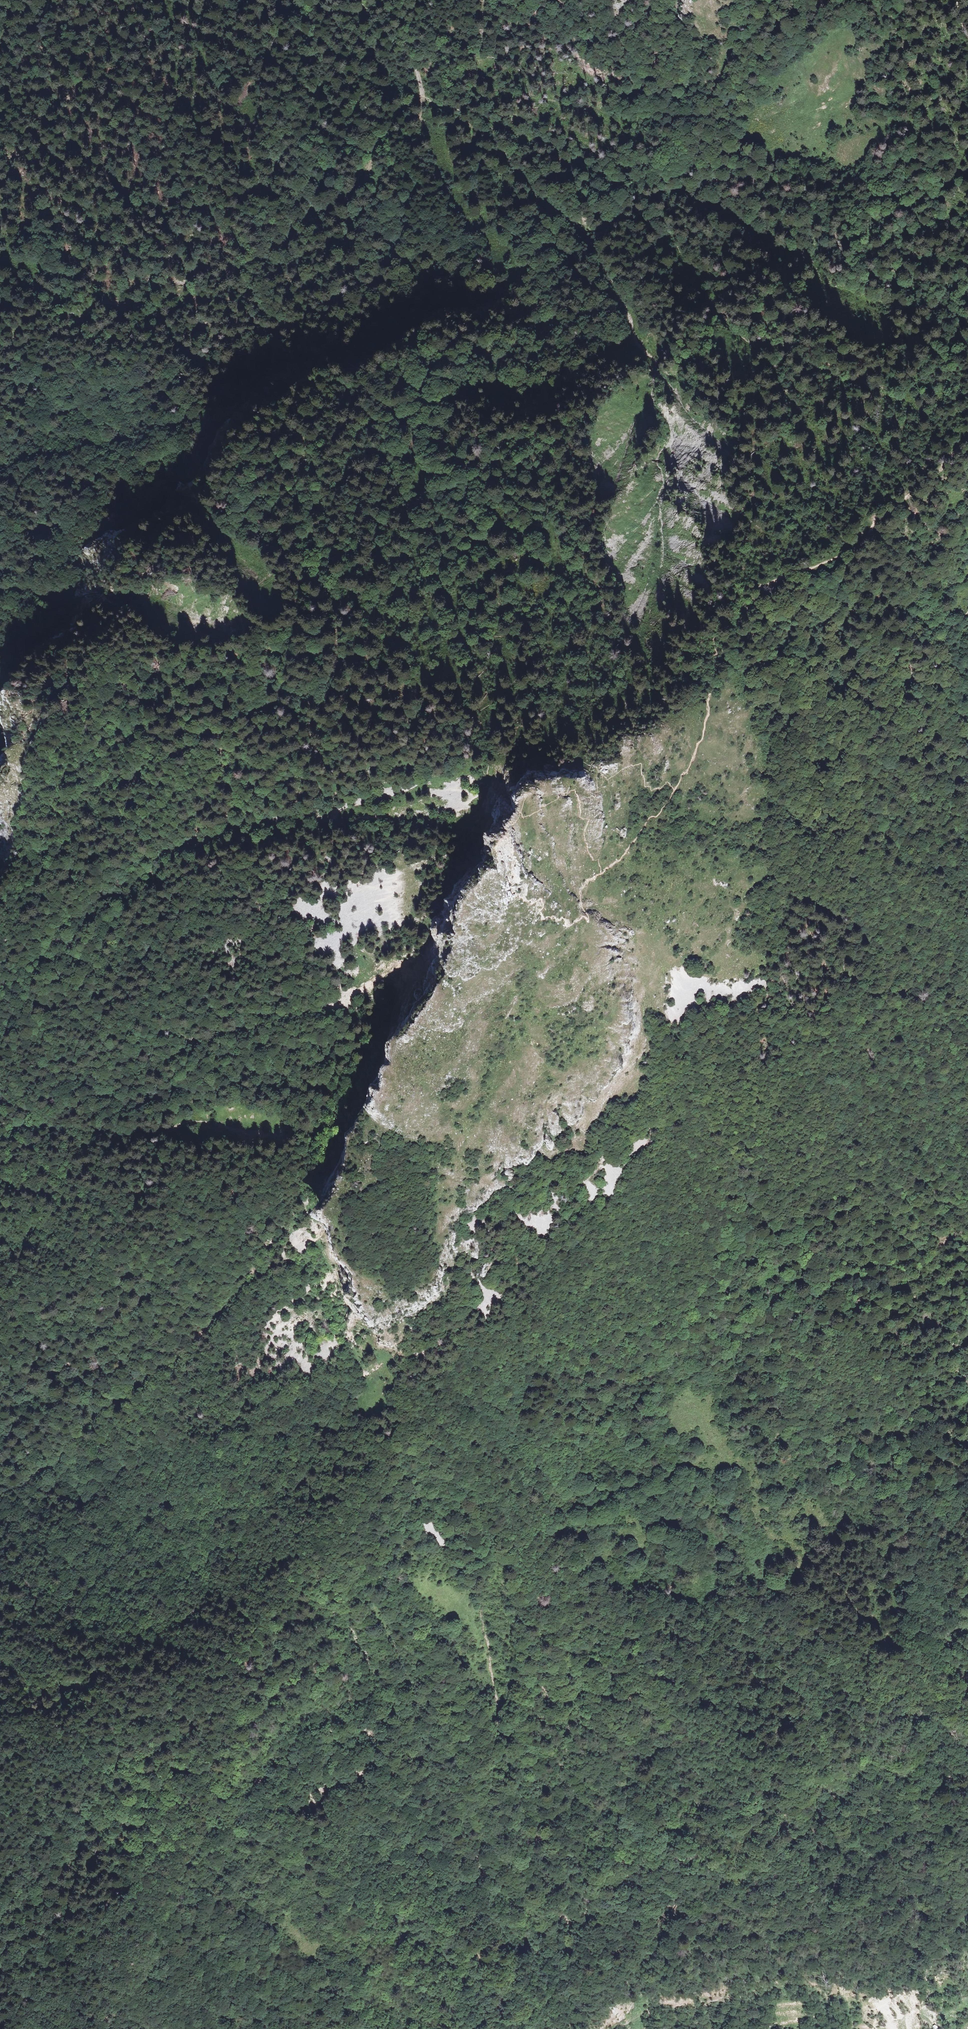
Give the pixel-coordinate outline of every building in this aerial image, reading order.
[(189,495),(194,488),(184,482),(180,490),(189,495)]
